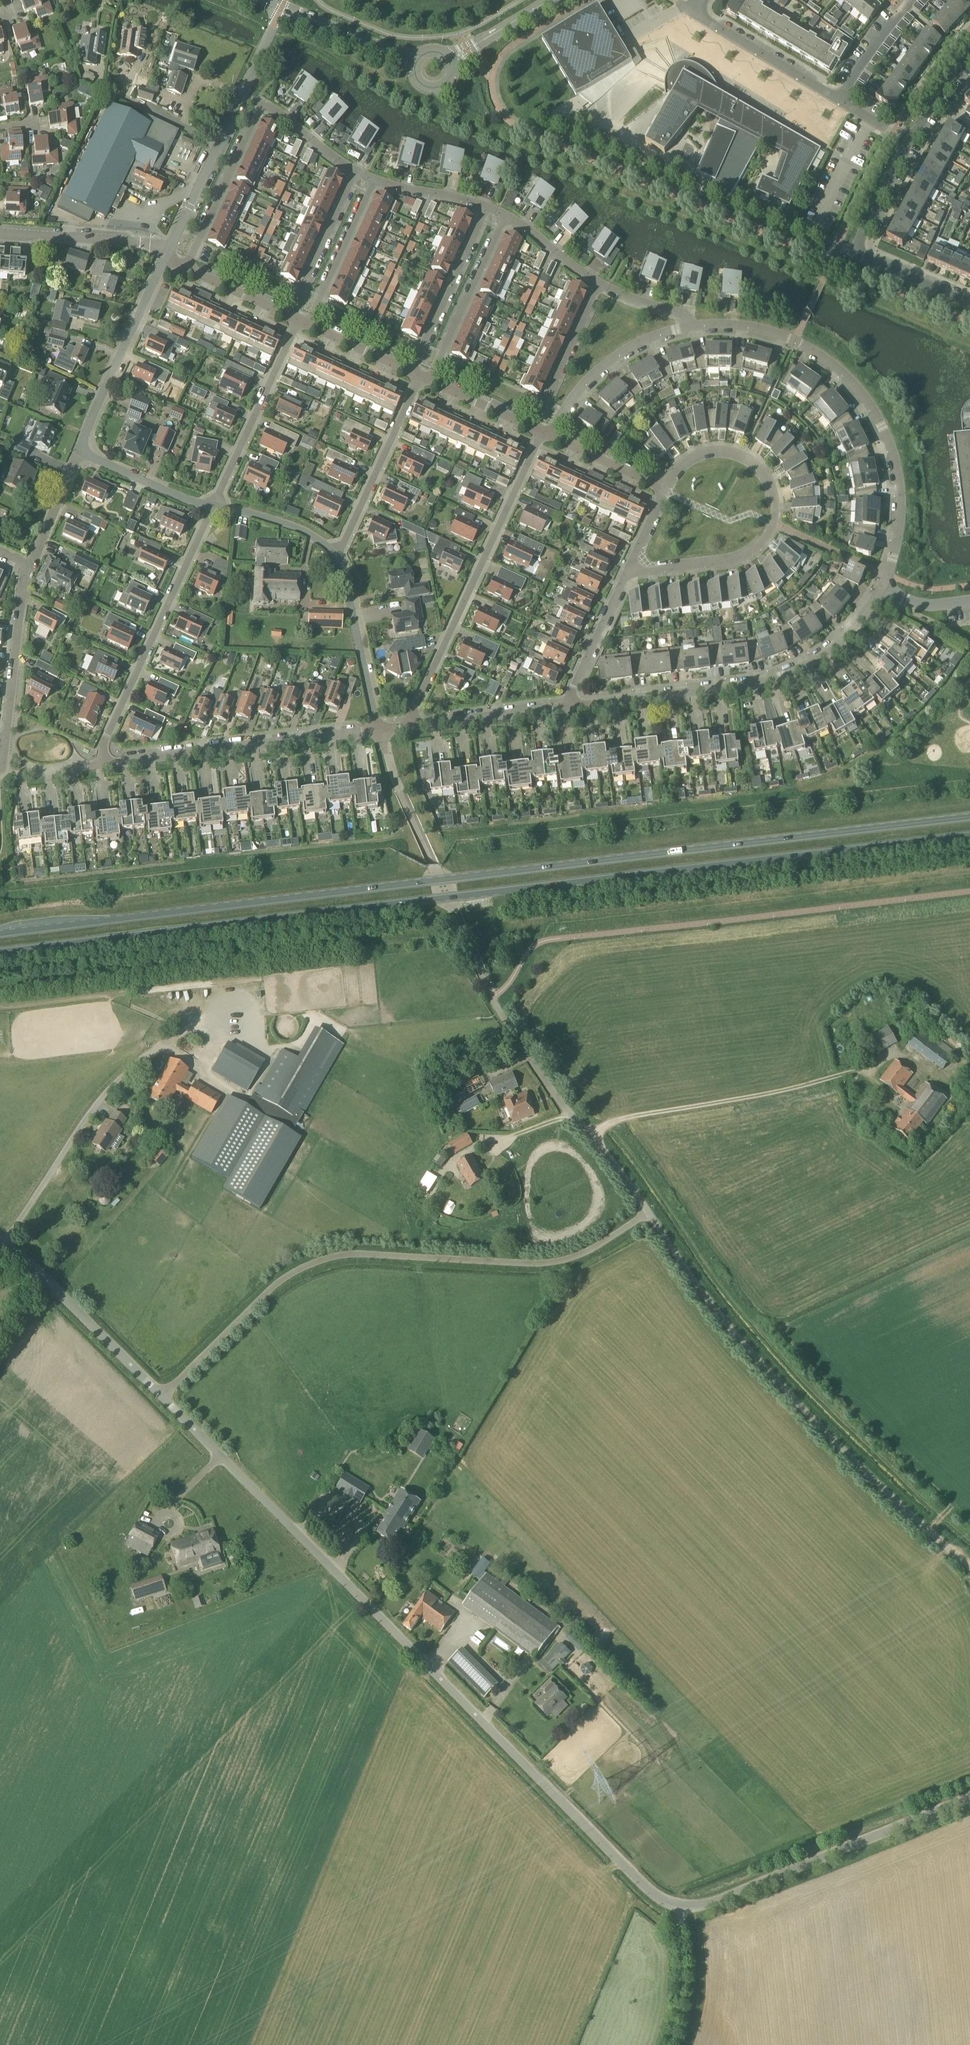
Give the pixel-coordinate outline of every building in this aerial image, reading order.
[(52,13),(47,0),(23,0),(20,1),(25,14),(35,10),(38,18),(52,13)] [(727,14),(737,19),(738,17),(829,72),(836,61),(840,64),(853,43),(837,33),(829,46),(833,49),(832,51),(816,42),(817,40),(810,35),(809,37),(789,25),(790,23),(783,19),(782,21),(762,9),(763,7),(756,3),(755,5),(748,1),(748,0),(735,0),(727,14)] [(845,3),(852,10),(861,0),(847,0),(845,3)] [(852,10),(860,17),(872,3),(868,0),(861,0),(852,10)] [(891,10),(908,1),(907,0),(886,0),(891,10)] [(947,8),(960,20),(967,12),(955,0),(954,0),(947,8)] [(967,12),(969,9),(969,0),(955,0),(967,12)] [(872,3),(860,17),(868,23),(880,10),(872,3)] [(916,3),(912,8),(919,13),(923,8),(916,3)] [(541,39),(576,96),(578,94),(587,101),(588,102),(592,105),(632,69),(633,68),(635,66),(625,49),(598,5),(565,25),(541,39)] [(947,8),(939,15),(952,28),(960,20),(947,8)] [(907,14),(903,19),(910,25),(914,20),(907,14)] [(952,28),(939,15),(932,24),(945,36),(952,28)] [(21,54),(40,49),(36,34),(28,37),(25,26),(12,30),(16,46),(19,45),(21,54)] [(895,29),(892,32),(899,38),(902,35),(895,29)] [(144,51),(147,32),(134,30),(133,35),(123,34),(120,56),(136,58),(137,50),(144,51)] [(927,30),(920,39),(935,49),(941,40),(927,30)] [(899,38),(892,32),(890,36),(897,41),(899,38)] [(103,57),(106,35),(93,34),(92,41),(82,39),(78,64),(94,66),(96,56),(103,57)] [(920,39),(914,48),(928,58),(935,49),(920,39)] [(180,77),(183,68),(193,71),(199,51),(177,44),(171,64),(179,67),(176,76),(171,74),(166,91),(181,96),(186,79),(180,77)] [(882,46),(879,50),(887,55),(889,52),(882,46)] [(914,48),(907,57),(922,67),(928,58),(914,48)] [(887,55),(879,50),(877,53),(884,59),(887,55)] [(907,57),(901,65),(915,76),(922,67),(907,57)] [(648,138),(645,143),(664,153),(700,110),(720,119),(717,127),(696,173),(711,180),(708,185),(731,198),(732,195),(762,140),(772,145),(784,151),(773,178),(775,179),(774,182),(762,177),(756,192),(761,195),(769,199),(770,198),(778,201),(778,202),(786,206),(787,205),(790,206),(797,192),(798,192),(803,185),(802,184),(811,167),(812,167),(821,152),(820,151),(821,149),(724,96),(723,97),(724,97),(723,99),(718,96),(718,95),(718,93),(718,92),(718,90),(717,89),(717,88),(716,86),(716,85),(715,84),(714,82),(713,81),(715,81),(713,74),(709,76),(707,73),(704,71),(701,69),(700,68),(697,66),(695,65),(693,64),(692,64),(690,63),(688,63),(687,63),(685,63),(683,63),(682,63),(680,63),(678,64),(675,65),(673,67),(671,69),(669,71),(667,73),(666,76),(665,79),(664,82),(664,84),(664,91),(665,93),(665,91),(672,94),(648,138)] [(869,64),(867,67),(874,73),(877,69),(869,64)] [(901,65),(895,74),(909,84),(915,76),(901,65)] [(874,73),(867,67),(864,71),(872,76),(874,73)] [(895,74),(888,83),(903,93),(909,84),(895,74)] [(41,94),(50,92),(47,77),(27,81),(29,90),(27,90),(30,107),(43,104),(41,94)] [(304,105),(316,86),(306,79),(303,83),(298,79),(286,96),(295,102),(297,100),(304,105)] [(865,86),(857,82),(854,87),(862,92),(865,86)] [(888,83),(882,92),(898,103),(897,102),(903,93),(888,83)] [(139,88),(136,98),(151,103),(154,93),(139,88)] [(19,115),(16,98),(14,98),(12,89),(0,92),(0,107),(4,106),(6,117),(19,115)] [(89,99),(95,101),(98,94),(93,91),(89,99)] [(882,92),(876,100),(892,112),(898,103),(882,92)] [(331,128),(345,111),(336,102),(333,106),(328,102),(314,117),(323,124),(324,122),(331,128)] [(50,129),(57,128),(58,135),(68,133),(68,136),(77,135),(73,104),(58,106),(59,115),(48,116),(50,129)] [(119,187),(122,182),(128,185),(132,177),(144,183),(149,174),(148,173),(151,169),(152,169),(163,146),(154,142),(158,132),(180,143),(183,136),(152,120),(149,125),(110,105),(64,199),(94,213),(104,218),(119,187)] [(263,122),(258,133),(275,141),(280,143),(284,134),(283,132),(269,126),(269,125),(263,122)] [(949,124),(944,134),(959,142),(964,134),(966,135),(969,129),(959,122),(955,127),(949,124)] [(364,151),(376,132),(365,125),(363,129),(358,126),(347,143),(356,149),(357,147),(364,151)] [(258,133),(254,142),(271,150),(271,149),(269,148),(272,140),(275,141),(258,133)] [(944,134),(939,143),(954,152),(959,142),(944,134)] [(23,152),(21,135),(8,136),(9,147),(0,147),(0,150),(1,163),(21,161),(20,152),(23,152)] [(30,140),(32,166),(58,164),(57,149),(48,150),(47,139),(30,140)] [(73,144),(62,139),(59,147),(70,151),(73,144)] [(297,154),(302,144),(296,141),(293,147),(291,152),(297,154)] [(254,142),(250,151),(266,159),(271,150),(254,142)] [(939,143),(934,152),(949,161),(954,152),(939,143)] [(416,169),(421,148),(409,144),(408,149),(402,147),(396,167),(407,170),(407,167),(416,169)] [(368,146),(363,154),(368,157),(373,149),(368,146)] [(307,150),(301,163),(307,166),(313,153),(307,150)] [(250,151),(245,161),(262,168),(266,159),(250,151)] [(457,176),(461,154),(449,152),(448,156),(442,155),(438,175),(449,177),(449,174),(457,176)] [(700,161),(699,152),(682,152),(682,161),(700,161)] [(934,152),(928,162),(944,170),(949,161),(934,152)] [(245,161),(241,170),(258,178),(262,168),(245,161)] [(495,187),(502,166),(490,162),(488,166),(482,164),(476,183),(486,187),(487,184),(495,187)] [(928,162),(923,172),(939,180),(944,170),(928,162)] [(302,172),(304,167),(299,164),(296,169),(302,172)] [(28,169),(19,169),(19,177),(28,177),(28,169)] [(258,178),(241,170),(237,180),(253,187),(258,178)] [(324,170),(319,180),(338,189),(343,178),(337,175),(336,176),(324,170)] [(923,172),(918,181),(933,190),(939,180),(923,172)] [(960,173),(957,178),(962,181),(965,176),(960,173)] [(149,174),(144,183),(142,187),(151,191),(151,189),(159,193),(165,181),(149,174)] [(294,174),(291,179),(297,182),(298,181),(303,183),(305,179),(294,174)] [(962,181),(957,178),(953,183),(958,186),(962,181)] [(321,182),(317,191),(334,198),(338,189),(319,180),(319,181),(321,182)] [(277,181),(275,185),(284,189),(286,185),(277,181)] [(918,181),(913,191),(928,199),(933,190),(918,181)] [(282,193),(284,189),(275,185),(272,189),(282,193)] [(234,186),(229,195),(246,203),(251,193),(234,186)] [(540,212),(552,193),(541,186),(539,190),(533,187),(522,204),(532,210),(533,207),(540,212)] [(39,200),(46,203),(51,191),(45,188),(42,194),(39,200)] [(5,215),(18,215),(25,215),(26,205),(28,205),(28,189),(8,189),(8,198),(6,198),(5,215)] [(317,191),(313,200),(329,208),(334,198),(317,191)] [(913,191),(907,200),(923,209),(928,199),(913,191)] [(377,194),(372,205),(391,214),(396,203),(383,198),(384,197),(377,194)] [(229,195),(225,205),(242,212),(246,203),(229,195)] [(311,199),(307,208),(306,208),(325,217),(329,208),(313,200),(311,199)] [(510,208),(513,203),(507,200),(504,205),(510,208)] [(907,200),(902,210),(918,218),(923,209),(907,200)] [(416,217),(422,203),(416,201),(410,214),(416,217)] [(960,211),(963,205),(957,203),(954,201),(951,208),(954,209),(952,213),(955,214),(959,216),(961,212),(960,211)] [(431,216),(436,205),(431,203),(426,214),(431,216)] [(225,205),(221,214),(238,221),(242,212),(225,205)] [(372,205),(368,214),(385,222),(389,213),(391,214),(372,205)] [(963,205),(960,211),(961,212),(965,214),(968,208),(963,205)] [(304,218),(321,226),(325,217),(306,208),(307,208),(304,207),(300,216),(304,218)] [(902,210),(897,219),(913,228),(918,218),(902,210)] [(455,211),(450,221),(467,229),(472,218),(466,215),(465,216),(455,211)] [(571,237),(585,220),(576,212),(573,215),(568,211),(554,227),(562,234),(564,231),(571,237)] [(221,214),(217,223),(233,231),(238,221),(221,214)] [(368,214),(364,223),(381,231),(379,230),(383,221),(385,222),(368,214)] [(304,218),(300,228),(317,235),(321,226),(304,218)] [(897,219),(892,229),(907,237),(913,228),(897,219)] [(448,231),(446,230),(446,231),(463,238),(467,229),(450,221),(450,222),(452,223),(448,231)] [(217,223),(212,232),(229,240),(233,231),(217,223)] [(364,223),(360,233),(376,240),(381,231),(364,223)] [(297,227),(293,236),(312,245),(317,235),(300,228),(297,227)] [(442,240),(458,248),(463,238),(446,231),(446,230),(441,228),(437,237),(442,240)] [(907,237),(892,229),(886,239),(902,247),(907,237)] [(229,240),(212,232),(207,243),(214,246),(214,245),(224,250),(229,240)] [(360,233),(355,242),(370,249),(374,240),(376,241),(376,240),(360,233)] [(290,234),(286,244),(308,254),(312,245),(293,236),(290,234)] [(507,234),(501,245),(520,254),(525,244),(512,238),(513,237),(507,234)] [(942,234),(939,241),(947,245),(948,242),(959,247),(961,243),(942,234)] [(582,249),(586,252),(609,268),(619,253),(612,248),(616,242),(605,235),(603,239),(597,235),(593,242),(589,239),(582,249)] [(442,240),(437,249),(454,257),(458,248),(442,240)] [(355,242),(351,251),(368,259),(366,258),(370,249),(355,242)] [(308,254),(286,244),(282,252),(287,255),(287,256),(304,263),(308,254)] [(927,263),(938,267),(946,249),(935,244),(927,263)] [(501,245),(497,254),(514,262),(512,261),(516,252),(520,254),(501,245)] [(397,249),(392,258),(398,261),(402,252),(397,249)] [(437,249),(433,258),(450,266),(454,257),(437,249)] [(946,249),(938,267),(948,272),(955,255),(945,251),(946,249)] [(89,256),(69,250),(64,267),(84,273),(89,256)] [(8,276),(10,252),(10,251),(9,261),(3,261),(4,251),(0,251),(0,275),(8,276)] [(351,251),(347,261),(363,268),(368,259),(351,251)] [(10,252),(8,276),(24,277),(26,262),(19,262),(20,252),(10,252)] [(540,267),(545,256),(540,253),(535,264),(540,267)] [(497,254),(493,264),(510,271),(514,262),(497,254)] [(583,255),(580,260),(585,264),(589,259),(583,255)] [(955,255),(948,272),(958,276),(965,260),(955,255)] [(958,276),(967,280),(969,274),(969,256),(967,255),(965,260),(958,276)] [(281,263),(281,264),(300,272),(304,263),(287,256),(283,264),(281,263)] [(423,269),(431,267),(429,258),(421,259),(423,269)] [(450,266),(433,258),(433,259),(435,260),(431,269),(445,276),(450,266)] [(657,285),(665,264),(653,260),(651,264),(645,262),(638,281),(648,285),(649,282),(657,285)] [(347,261),(343,270),(359,277),(357,276),(361,268),(363,269),(363,268),(347,261)] [(112,297),(115,298),(118,290),(114,289),(116,282),(107,279),(109,273),(112,273),(114,268),(97,262),(93,276),(101,279),(97,293),(112,297)] [(550,278),(556,265),(551,263),(545,276),(550,278)] [(300,272),(281,264),(276,274),(289,280),(288,281),(294,283),(300,272)] [(493,264),(489,273),(505,280),(506,280),(510,282),(514,273),(510,271),(493,264)] [(343,270),(338,279),(355,287),(359,277),(343,270)] [(696,294),(701,272),(688,270),(687,274),(681,273),(677,293),(688,295),(688,292),(696,294)] [(489,273),(484,282),(501,290),(505,280),(489,273)] [(525,278),(530,280),(535,283),(537,279),(527,274),(525,278)] [(422,283),(422,284),(438,291),(443,282),(428,275),(424,284),(422,283)] [(738,298),(740,276),(727,275),(727,279),(720,279),(719,299),(730,300),(730,297),(738,298)] [(384,277),(379,286),(385,289),(389,280),(384,277)] [(338,279),(334,288),(351,296),(355,287),(338,279)] [(392,281),(390,286),(388,290),(393,293),(395,288),(397,283),(392,281)] [(501,290),(484,282),(480,292),(497,299),(501,290)] [(567,282),(562,293),(581,301),(586,290),(580,287),(580,288),(567,282)] [(422,284),(417,293),(434,301),(438,291),(422,284)] [(351,296),(334,288),(329,299),(335,302),(335,301),(346,306),(351,296)] [(46,301),(54,302),(57,292),(46,289),(45,293),(47,294),(46,301)] [(166,310),(177,315),(187,293),(181,290),(179,294),(174,292),(166,310)] [(658,291),(656,298),(664,301),(666,293),(658,291)] [(187,293),(177,315),(191,321),(199,303),(191,300),(193,295),(187,293)] [(417,293),(413,302),(430,310),(434,301),(417,293)] [(561,302),(560,303),(577,310),(581,301),(562,293),(558,301),(561,302)] [(368,304),(371,305),(377,307),(381,298),(375,295),(373,301),(370,299),(368,304)] [(477,298),(473,307),(489,315),(494,305),(477,298)] [(80,301),(79,308),(71,306),(72,305),(57,302),(52,321),(67,324),(69,314),(77,315),(76,317),(96,322),(100,306),(80,301)] [(199,303),(191,321),(204,328),(215,305),(209,302),(207,307),(199,303)] [(413,302),(409,312),(425,319),(430,310),(413,302)] [(560,303),(556,312),(573,320),(577,310),(560,303)] [(215,305),(204,328),(218,334),(227,316),(219,313),(221,308),(215,305)] [(473,307),(469,317),(485,324),(489,315),(473,307)] [(552,321),(568,329),(573,320),(556,312),(554,311),(550,320),(552,321)] [(409,312),(405,321),(421,328),(425,319),(409,312)] [(227,316),(218,334),(232,340),(242,318),(236,315),(234,320),(227,316)] [(469,317),(464,326),(481,334),(485,324),(469,317)] [(242,318),(232,340),(246,347),(254,329),(247,325),(249,321),(242,318)] [(506,322),(510,324),(515,327),(517,322),(508,318),(506,322)] [(169,332),(171,327),(160,321),(158,327),(169,332)] [(421,328),(405,321),(400,331),(410,336),(410,337),(416,339),(421,328)] [(552,321),(548,331),(564,338),(568,329),(552,321)] [(483,333),(488,336),(493,328),(488,325),(483,333)] [(464,326),(460,335),(477,343),(477,342),(475,341),(479,333),(481,334),(464,326)] [(254,329),(246,347),(260,353),(270,331),(264,328),(262,332),(254,329)] [(270,331),(260,353),(271,358),(279,340),(274,338),(276,334),(270,331)] [(548,331),(543,340),(560,348),(564,338),(548,331)] [(47,345),(62,349),(65,339),(49,335),(47,345)] [(460,335),(456,345),(472,352),(477,343),(460,335)] [(159,337),(157,342),(150,339),(145,350),(159,357),(159,359),(167,362),(168,361),(172,351),(168,349),(171,342),(166,340),(159,337)] [(188,344),(178,339),(175,345),(185,350),(188,344)] [(543,340),(539,349),(556,357),(560,348),(543,340)] [(472,352),(456,345),(451,355),(457,358),(468,362),(472,352)] [(68,346),(65,353),(61,350),(54,366),(71,374),(76,363),(81,365),(88,351),(77,346),(75,349),(68,346)] [(287,366),(298,371),(309,349),(302,346),(300,350),(296,348),(287,366)] [(706,348),(699,349),(702,371),(708,370),(719,370),(719,346),(706,346),(706,348)] [(719,346),(719,370),(730,370),(736,371),(739,349),(731,348),(731,346),(719,346)] [(5,347),(2,354),(13,359),(16,351),(15,351),(9,349),(5,347)] [(691,348),(679,351),(684,374),(695,371),(695,372),(702,371),(699,349),(691,350),(691,348)] [(739,349),(736,371),(742,372),(742,371),(753,374),(759,351),(747,348),(747,350),(745,350),(739,349)] [(309,349),(298,371),(312,377),(320,359),(313,356),(315,352),(309,349)] [(539,349),(535,358),(551,366),(556,357),(539,349)] [(665,357),(660,359),(668,380),(674,377),(684,374),(679,351),(667,354),(667,356),(665,357)] [(759,351),(753,374),(764,377),(770,380),(778,359),(772,357),(771,357),(771,354),(759,351)] [(223,360),(224,357),(225,355),(219,352),(216,357),(223,360)] [(232,361),(238,364),(240,358),(241,356),(235,354),(232,361)] [(535,358),(530,368),(547,375),(551,366),(535,358)] [(252,370),(255,365),(241,359),(238,364),(252,370)] [(320,359),(312,377),(326,384),(336,361),(330,359),(328,363),(320,359)] [(652,360),(641,366),(652,387),(662,381),(662,382),(668,380),(660,359),(653,362),(652,360)] [(336,361),(326,384),(340,390),(348,372),(341,369),(343,364),(336,361)] [(1,388),(10,366),(0,362),(0,387),(1,388)] [(251,381),(245,379),(235,374),(238,367),(226,362),(222,371),(227,373),(220,388),(228,391),(227,393),(240,400),(246,387),(248,388),(251,381)] [(164,384),(169,373),(148,364),(145,370),(138,366),(136,369),(134,368),(132,375),(133,375),(132,378),(150,386),(153,379),(164,384)] [(787,388),(796,394),(810,374),(800,367),(798,369),(791,365),(781,385),(787,388)] [(37,376),(43,378),(47,369),(41,366),(37,376)] [(631,374),(625,378),(638,396),(643,393),(642,392),(652,387),(641,366),(630,372),(631,374)] [(524,376),(543,385),(547,375),(530,368),(526,377),(524,376)] [(348,372),(340,390),(354,396),(364,374),(358,371),(356,376),(348,372)] [(62,379),(49,373),(45,380),(56,385),(45,410),(60,416),(61,414),(62,415),(67,405),(65,404),(71,390),(60,385),(62,379)] [(364,374),(354,396),(368,403),(376,385),(368,381),(370,377),(364,374)] [(810,374),(796,394),(806,400),(805,401),(810,405),(825,388),(819,383),(820,381),(810,374)] [(543,385),(524,376),(519,386),(532,392),(532,393),(538,396),(543,385)] [(293,383),(282,378),(279,383),(290,388),(293,383)] [(617,381),(608,390),(624,407),(632,399),(633,400),(638,396),(625,378),(620,382),(619,383),(617,381)] [(376,385),(368,403),(382,409),(392,387),(386,384),(384,389),(376,385)] [(298,385),(295,390),(304,394),(307,389),(298,385)] [(190,393),(204,399),(207,392),(193,386),(190,393)] [(392,387),(382,409),(393,414),(401,396),(396,394),(398,390),(392,387)] [(825,388),(810,405),(814,409),(815,409),(822,417),(840,402),(832,392),(830,394),(825,388)] [(0,391),(0,399),(7,401),(10,394),(1,390),(0,391)] [(601,400),(596,406),(613,420),(617,415),(616,415),(624,407),(608,390),(599,398),(601,400)] [(665,391),(659,394),(663,401),(668,398),(665,391)] [(151,402),(134,394),(128,409),(130,409),(130,408),(142,413),(142,414),(146,415),(151,402)] [(307,410),(311,402),(299,397),(296,403),(283,396),(276,411),(296,421),(301,410),(303,411),(307,410)] [(216,413),(212,420),(230,428),(236,414),(226,410),(228,404),(214,397),(208,410),(216,413)] [(671,409),(676,407),(673,400),(668,402),(671,409)] [(409,422),(420,427),(430,405),(424,402),(422,406),(417,404),(409,422)] [(840,402),(822,417),(829,426),(832,431),(851,419),(847,413),(848,411),(840,402)] [(653,404),(648,407),(651,414),(657,412),(653,404)] [(704,412),(707,430),(726,432),(726,430),(726,429),(728,412),(729,404),(728,404),(721,405),(720,410),(704,412)] [(430,405),(420,427),(434,433),(442,415),(434,412),(436,408),(430,405)] [(696,412),(682,418),(681,419),(688,435),(689,435),(707,432),(707,430),(704,412),(703,405),(696,408),(696,412)] [(613,420),(596,406),(592,411),(591,412),(589,411),(581,424),(594,432),(595,430),(602,434),(608,424),(609,425),(613,420)] [(173,408),(171,414),(169,418),(180,422),(184,413),(173,408)] [(726,429),(726,430),(744,436),(754,410),(753,410),(745,409),(744,413),(728,412),(726,429)] [(661,430),(672,445),(690,437),(689,435),(688,435),(681,419),(682,418),(679,412),(678,412),(672,417),(674,421),(661,430)] [(442,415),(434,433),(448,440),(458,417),(452,415),(450,419),(442,415)] [(458,417),(448,440),(462,446),(470,428),(462,425),(464,420),(458,417)] [(755,441),(772,450),(772,451),(785,438),(784,437),(773,426),(775,423),(769,417),(770,417),(769,417),(755,441)] [(851,419),(832,431),(836,436),(841,446),(863,436),(857,424),(855,425),(854,424),(851,419)] [(366,453),(372,440),(359,434),(362,427),(347,420),(341,432),(351,437),(348,444),(349,445),(348,447),(349,449),(353,451),(355,450),(356,448),(366,453)] [(387,426),(376,421),(374,426),(385,431),(387,426)] [(29,441),(47,449),(55,432),(36,424),(29,441)] [(661,430),(657,424),(656,425),(652,431),(654,434),(644,447),(658,458),(673,447),(672,445),(661,430)] [(195,427),(193,432),(203,436),(205,432),(195,427)] [(294,447),(299,438),(277,427),(274,434),(267,431),(260,446),(282,456),(287,444),(294,447)] [(470,428),(462,446),(476,452),(486,430),(480,427),(478,432),(470,428)] [(174,434),(160,428),(153,447),(167,452),(174,434)] [(138,460),(149,435),(132,429),(129,436),(128,435),(124,445),(125,446),(122,453),(124,454),(123,455),(131,459),(132,457),(138,460)] [(307,436),(316,440),(319,434),(310,430),(307,436)] [(486,430),(476,452),(490,459),(498,441),(490,437),(492,433),(486,430)] [(772,451),(772,450),(770,452),(784,465),(784,466),(799,456),(791,442),(794,439),(790,433),(790,432),(789,432),(784,437),(785,438),(772,451)] [(863,436),(841,446),(846,456),(848,462),(869,455),(866,448),(868,447),(876,443),(871,432),(863,436)] [(955,447),(969,445),(969,432),(967,432),(967,435),(953,436),(955,447)] [(415,438),(404,433),(401,439),(412,444),(415,438)] [(198,471),(209,473),(211,461),(214,462),(218,454),(208,449),(210,441),(197,439),(196,444),(201,447),(198,454),(194,453),(192,463),(197,464),(196,471),(198,471)] [(613,439),(609,444),(615,447),(618,442),(613,439)] [(16,440),(11,452),(26,459),(31,447),(16,440)] [(498,441),(490,459),(503,465),(514,443),(507,440),(505,445),(498,441)] [(421,442),(419,447),(425,450),(428,445),(421,442)] [(514,443),(503,465),(514,470),(523,452),(518,450),(520,446),(514,443)] [(818,445),(812,448),(815,454),(820,451),(818,445)] [(955,447),(956,459),(969,458),(969,445),(955,447)] [(820,449),(822,454),(828,451),(825,446),(820,449)] [(414,447),(410,456),(404,453),(402,456),(401,456),(397,464),(399,465),(397,468),(418,478),(425,463),(429,465),(431,464),(434,457),(414,447)] [(174,448),(171,456),(177,458),(180,451),(174,448)] [(342,456),(329,450),(325,459),(335,463),(328,477),(350,487),(357,472),(338,464),(342,456)] [(782,467),(792,483),(809,477),(804,462),(808,460),(806,452),(799,456),(784,466),(784,465),(782,467)] [(869,455),(848,462),(850,468),(852,479),(876,474),(873,462),(871,462),(870,461),(869,455)] [(276,471),(279,465),(262,457),(259,464),(258,464),(254,465),(252,464),(244,480),(253,485),(255,489),(264,490),(266,484),(270,483),(269,479),(272,472),(276,471)] [(531,478),(542,483),(552,461),(546,458),(544,462),(539,460),(531,478)] [(956,459),(958,472),(969,470),(969,458),(956,459)] [(552,461),(542,483),(556,489),(564,471),(556,468),(558,464),(552,461)] [(36,472),(15,462),(4,484),(19,492),(26,477),(33,480),(36,472)] [(301,475),(309,478),(311,473),(303,470),(301,475)] [(958,472),(959,484),(969,483),(969,470),(958,472)] [(564,471),(556,489),(570,496),(580,474),(574,471),(572,475),(564,471)] [(292,472),(290,477),(292,482),(296,484),(300,476),(292,472)] [(491,501),(493,496),(478,489),(482,481),(466,474),(461,485),(468,488),(462,502),(473,508),(474,506),(486,512),(488,506),(490,507),(492,506),(492,504),(492,502),(491,501)] [(580,474),(570,496),(583,502),(592,484),(584,481),(586,476),(580,474)] [(876,474),(852,479),(855,490),(854,490),(855,496),(877,494),(876,489),(876,487),(878,486),(876,474)] [(792,483),(790,483),(796,501),(796,502),(814,501),(814,500),(813,484),(817,483),(816,475),(809,477),(792,483)] [(498,477),(496,482),(507,487),(509,482),(498,477)] [(88,481),(82,494),(86,496),(85,500),(85,502),(86,504),(88,504),(89,504),(91,503),(93,499),(102,503),(108,491),(112,492),(114,487),(112,486),(110,486),(108,484),(106,483),(103,482),(101,482),(100,480),(98,478),(94,479),(94,482),(94,484),(88,481)] [(334,490),(315,481),(313,486),(311,490),(320,494),(314,508),(316,509),(315,512),(322,515),(323,513),(335,518),(342,503),(330,498),(334,490)] [(592,484),(583,502),(597,508),(608,486),(601,483),(599,488),(592,484)] [(959,484),(961,497),(969,496),(969,483),(959,484)] [(415,504),(420,492),(404,485),(401,492),(389,487),(387,491),(384,490),(381,496),(384,497),(382,501),(394,507),(393,510),(401,513),(407,501),(415,504)] [(608,486),(597,508),(611,515),(619,497),(612,494),(614,489),(608,486)] [(128,493),(122,508),(132,512),(139,497),(135,497),(131,494),(128,493)] [(877,494),(855,496),(855,502),(856,502),(855,513),(879,515),(879,502),(877,502),(877,500),(877,494)] [(619,497),(611,515),(625,521),(635,499),(629,496),(627,501),(619,497)] [(961,497),(962,509),(969,508),(969,496),(961,497)] [(156,500),(149,498),(147,503),(154,506),(156,500)] [(635,499),(625,521),(636,526),(644,509),(639,506),(641,502),(635,499)] [(796,501),(793,502),(794,521),(812,525),(813,517),(820,518),(822,508),(820,507),(821,500),(814,500),(814,501),(796,502),(796,501)] [(550,501),(548,507),(553,509),(556,503),(550,501)] [(537,513),(526,508),(519,523),(541,533),(548,518),(552,520),(555,513),(541,506),(537,513)] [(161,508),(155,520),(162,523),(160,528),(165,530),(161,538),(163,539),(165,540),(167,540),(169,541),(171,541),(174,535),(179,537),(184,526),(179,523),(183,515),(181,515),(176,513),(172,511),(167,510),(161,508)] [(472,542),(479,527),(468,522),(471,516),(456,509),(453,516),(457,518),(450,532),(472,542)] [(84,512),(82,518),(78,516),(74,525),(68,523),(62,535),(82,544),(88,531),(87,531),(90,525),(97,528),(100,528),(103,521),(84,512)] [(854,524),(853,531),(875,535),(876,527),(878,527),(879,515),(855,513),(855,525),(854,524)] [(373,546),(397,542),(394,526),(391,526),(374,518),(367,534),(371,536),(373,546)] [(137,523),(130,520),(125,530),(132,533),(137,523)] [(423,531),(412,526),(401,521),(402,529),(425,539),(423,531)] [(245,541),(247,527),(235,526),(233,539),(245,541)] [(555,527),(549,530),(555,540),(561,537),(555,527)] [(617,539),(620,533),(610,529),(608,534),(617,539)] [(439,538),(423,531),(425,539),(427,539),(428,543),(435,546),(432,553),(440,557),(441,559),(439,564),(458,573),(465,558),(448,551),(451,544),(439,538)] [(875,535),(853,531),(852,537),(849,548),(857,550),(856,553),(871,557),(875,543),(873,542),(874,540),(875,535)] [(628,544),(631,538),(620,533),(617,539),(628,544)] [(137,543),(159,553),(161,547),(140,537),(137,543)] [(598,537),(593,548),(604,553),(603,554),(613,559),(617,549),(616,548),(617,546),(598,537)] [(532,555),(539,558),(544,547),(527,539),(523,548),(510,543),(503,558),(515,563),(517,569),(529,564),(532,555)] [(256,540),(255,565),(264,565),(264,564),(287,565),(287,542),(256,540)] [(788,540),(775,555),(777,557),(778,556),(791,568),(797,573),(797,572),(800,566),(802,567),(807,557),(801,554),(804,548),(788,540)] [(593,556),(595,551),(581,544),(578,550),(589,555),(593,556)] [(163,573),(168,562),(142,550),(137,561),(163,573)] [(99,565),(88,560),(76,554),(72,562),(81,567),(79,571),(82,573),(81,574),(92,579),(99,565)] [(572,563),(570,568),(581,573),(584,575),(587,569),(584,567),(584,566),(588,567),(595,571),(595,572),(605,577),(609,567),(607,567),(609,564),(593,556),(589,555),(586,562),(581,559),(578,565),(572,563)] [(778,556),(777,557),(762,568),(763,569),(774,584),(778,590),(783,584),(781,580),(791,568),(778,556)] [(49,558),(45,564),(55,569),(53,572),(64,577),(63,579),(74,585),(78,578),(57,567),(59,563),(49,558)] [(202,571),(194,588),(206,593),(207,595),(208,596),(210,596),(211,596),(213,596),(220,580),(224,582),(226,581),(228,564),(220,561),(219,561),(218,561),(217,561),(217,562),(216,562),(216,563),(210,574),(202,571)] [(36,582),(46,587),(47,585),(68,596),(74,585),(63,579),(64,577),(53,572),(55,569),(45,564),(36,582)] [(836,575),(833,580),(852,592),(855,587),(856,586),(858,587),(865,573),(851,566),(850,569),(842,565),(837,575),(836,575)] [(406,588),(406,591),(407,598),(429,595),(427,585),(413,587),(410,569),(388,573),(391,591),(406,588)] [(763,569),(745,576),(746,578),(747,578),(753,595),(756,602),(762,597),(761,593),(774,584),(763,569)] [(299,601),(300,574),(274,573),(274,571),(255,570),(253,603),(268,604),(268,601),(270,601),(270,600),(299,601)] [(494,579),(487,593),(507,602),(513,589),(520,592),(525,580),(504,571),(499,581),(494,579)] [(581,573),(576,584),(587,589),(586,591),(596,595),(601,585),(599,585),(600,582),(584,575),(581,573)] [(807,573),(803,578),(807,581),(811,576),(807,573)] [(747,578),(746,578),(727,581),(728,582),(731,604),(730,604),(731,608),(732,608),(739,606),(738,602),(753,595),(747,578)] [(830,586),(823,594),(841,610),(849,600),(848,599),(849,597),(852,592),(833,580),(830,586)] [(576,593),(578,587),(564,581),(562,586),(566,588),(572,591),(573,591),(576,593)] [(131,582),(125,595),(123,594),(118,604),(131,610),(132,613),(136,612),(143,616),(146,610),(149,609),(148,605),(151,599),(142,595),(145,589),(131,582)] [(728,582),(708,585),(711,606),(710,606),(711,612),(712,612),(719,609),(718,605),(730,604),(731,604),(728,582)] [(708,585),(688,587),(691,608),(691,615),(692,615),(699,612),(699,607),(710,606),(711,606),(708,585)] [(688,587),(668,589),(671,611),(672,617),(679,614),(679,610),(691,608),(688,587)] [(556,599),(553,604),(564,609),(567,611),(569,607),(570,605),(567,604),(567,602),(571,604),(579,607),(578,609),(588,613),(592,604),(591,603),(592,600),(576,593),(573,591),(572,591),(566,588),(561,598),(558,597),(557,600),(556,599)] [(668,589),(649,592),(651,613),(652,620),(652,619),(659,617),(659,612),(671,611),(668,589)] [(651,613),(649,592),(628,594),(632,622),(640,619),(639,615),(651,613)] [(815,603),(811,607),(826,623),(832,618),(833,619),(841,610),(823,594),(816,603),(815,603)] [(79,608),(84,610),(88,603),(83,600),(79,608)] [(420,619),(417,600),(405,603),(407,613),(405,613),(405,616),(392,618),(394,634),(416,630),(414,620),(420,619)] [(57,602),(54,607),(64,613),(67,608),(57,602)] [(72,618),(77,609),(72,606),(69,611),(67,610),(65,614),(72,618)] [(475,619),(473,623),(494,633),(498,624),(504,627),(511,613),(497,607),(493,615),(480,609),(478,613),(477,613),(476,614),(475,614),(475,615),(474,615),(474,616),(474,617),(474,618),(475,619)] [(807,611),(798,618),(811,637),(822,630),(820,628),(826,623),(811,607),(806,611),(807,611)] [(564,609),(559,620),(570,625),(570,627),(579,631),(584,622),(582,621),(584,618),(567,611),(564,609)] [(341,628),(341,612),(309,611),(309,627),(341,628)] [(34,624),(42,628),(41,629),(47,632),(48,631),(52,633),(56,626),(61,629),(67,619),(55,613),(52,618),(40,612),(34,624)] [(127,650),(134,635),(118,628),(122,620),(109,614),(103,627),(112,631),(107,641),(127,650)] [(210,628),(213,621),(197,614),(194,620),(182,615),(175,629),(197,639),(203,625),(210,628)] [(559,629),(562,624),(547,617),(545,623),(556,628),(559,629)] [(788,624),(783,627),(793,646),(800,643),(801,645),(811,637),(798,618),(789,624),(788,624)] [(778,630),(767,634),(776,657),(787,652),(786,650),(793,646),(783,627),(777,630),(778,630)] [(556,628),(551,638),(562,644),(561,645),(571,650),(576,640),(574,639),(575,636),(559,629),(556,628)] [(712,629),(713,639),(721,638),(720,628),(718,628),(712,629)] [(551,647),(553,642),(534,633),(531,638),(547,646),(551,647)] [(914,633),(907,642),(927,656),(934,647),(927,642),(929,639),(923,634),(921,638),(914,633)] [(757,638),(750,639),(756,661),(763,659),(764,661),(776,657),(767,634),(757,638)] [(405,641),(385,670),(399,679),(399,678),(401,679),(404,679),(406,679),(408,678),(410,676),(411,677),(420,663),(408,655),(409,652),(426,649),(423,637),(405,641)] [(744,641),(733,643),(736,666),(748,665),(748,662),(750,662),(756,661),(750,639),(744,641)] [(494,656),(498,647),(484,641),(480,649),(465,641),(458,657),(465,660),(464,663),(471,666),(472,664),(480,667),(486,652),(494,656)] [(901,651),(902,652),(908,656),(906,659),(911,664),(914,660),(921,666),(927,656),(907,642),(901,651)] [(722,643),(714,644),(716,667),(724,666),(724,668),(736,666),(733,643),(722,644),(722,643)] [(706,646),(694,647),(697,671),(710,669),(709,667),(716,667),(714,644),(705,645),(706,646)] [(547,646),(542,656),(554,662),(553,663),(563,668),(567,658),(566,657),(567,655),(551,647),(547,646)] [(683,648),(675,649),(678,671),(685,670),(685,672),(697,671),(694,647),(683,649),(683,648)] [(193,662),(196,655),(181,648),(177,655),(166,650),(159,663),(178,672),(184,658),(193,662)] [(894,648),(886,657),(905,673),(912,665),(911,664),(906,659),(908,656),(902,652),(900,654),(894,648)] [(667,651),(655,652),(658,676),(671,674),(670,672),(678,671),(675,649),(667,650),(667,651)] [(97,651),(90,666),(87,673),(95,676),(96,675),(112,682),(118,670),(114,669),(118,661),(97,651)] [(644,653),(636,654),(639,676),(646,675),(646,677),(658,676),(655,652),(644,653)] [(236,655),(230,653),(226,664),(232,666),(236,655)] [(542,665),(545,660),(531,653),(528,659),(532,661),(542,665)] [(628,655),(617,657),(619,680),(632,679),(631,677),(639,676),(636,654),(628,655)] [(619,680),(617,657),(605,658),(605,657),(599,658),(594,669),(598,669),(599,681),(607,680),(607,682),(619,680)] [(885,671),(883,673),(888,679),(891,676),(896,681),(897,682),(905,673),(886,657),(879,665),(885,671)] [(532,661),(527,671),(545,680),(545,681),(554,686),(559,676),(557,675),(558,673),(542,665),(532,661)] [(517,665),(510,662),(507,670),(514,672),(517,665)] [(348,677),(353,666),(347,664),(342,674),(348,677)] [(57,679),(60,672),(49,667),(45,673),(57,679)] [(470,682),(474,674),(460,667),(457,673),(452,670),(446,681),(445,681),(447,691),(454,690),(458,692),(462,683),(470,682)] [(505,689),(511,675),(506,672),(499,686),(505,689)] [(882,672),(874,679),(890,698),(899,690),(893,684),(896,681),(891,676),(888,679),(883,673),(882,672)] [(48,690),(53,682),(38,674),(30,690),(32,691),(27,700),(39,706),(43,697),(46,699),(50,691),(48,690)] [(76,687),(79,682),(72,679),(69,684),(76,687)] [(355,681),(349,679),(345,690),(344,693),(350,696),(355,681)] [(865,687),(866,688),(867,688),(872,693),(869,696),(873,702),(876,699),(882,705),(890,698),(874,679),(865,687)] [(174,698),(178,688),(163,681),(160,687),(151,683),(149,687),(147,687),(144,693),(146,694),(144,698),(150,701),(149,703),(155,706),(157,704),(162,706),(165,700),(166,701),(168,700),(170,696),(174,698)] [(310,688),(305,701),(302,708),(305,709),(305,711),(315,714),(318,704),(317,704),(320,695),(327,698),(332,685),(333,683),(327,681),(325,687),(312,683),(311,686),(310,688)] [(499,685),(490,681),(484,694),(493,698),(499,685)] [(859,683),(850,689),(865,710),(874,703),(873,702),(869,696),(872,693),(867,688),(866,688),(865,690),(859,683)] [(95,720),(103,702),(94,697),(97,691),(82,684),(77,696),(86,700),(77,720),(87,724),(86,726),(93,729),(96,721),(95,720)] [(288,690),(283,703),(280,711),(283,712),(283,713),(293,717),(296,707),(295,706),(298,698),(305,701),(310,688),(311,686),(305,684),(303,690),(296,688),(294,693),(288,691),(288,690)] [(332,685),(327,698),(325,705),(330,707),(329,709),(337,712),(341,701),(339,701),(342,693),(343,689),(332,685)] [(277,701),(283,703),(288,690),(288,691),(288,689),(283,687),(278,698),(277,701)] [(266,691),(260,689),(256,701),(255,704),(261,706),(265,693),(266,691)] [(846,703),(844,704),(843,705),(847,711),(851,709),(855,715),(855,716),(865,710),(850,689),(841,696),(846,703)] [(195,702),(189,718),(192,719),(191,721),(194,722),(194,724),(204,728),(207,717),(206,717),(209,709),(216,711),(221,699),(223,693),(215,690),(212,698),(201,695),(199,701),(198,703),(195,702)] [(244,694),(238,692),(234,703),(233,707),(238,709),(243,696),(244,694)] [(265,693),(261,706),(258,713),(263,715),(262,717),(270,720),(274,710),(272,709),(275,701),(277,697),(265,693)] [(243,696),(238,709),(236,716),(241,718),(240,719),(248,722),(252,712),(250,712),(253,703),(254,700),(243,696)] [(228,714),(231,706),(232,703),(221,699),(216,711),(214,719),(216,720),(216,721),(226,725),(230,715),(228,714)] [(843,703),(833,709),(845,730),(855,725),(851,717),(855,715),(851,709),(847,711),(843,705),(844,704),(843,703)] [(818,709),(808,714),(818,736),(828,732),(828,730),(827,730),(824,724),(828,722),(824,715),(824,716),(822,717),(818,709)] [(823,714),(824,716),(824,715),(828,722),(824,724),(827,730),(828,730),(831,728),(836,736),(845,730),(833,709),(823,714)] [(161,729),(165,719),(148,712),(145,719),(136,714),(129,729),(135,732),(135,734),(141,736),(141,735),(150,739),(156,727),(161,729)] [(801,726),(798,727),(800,734),(804,733),(807,739),(807,741),(818,736),(808,714),(797,718),(801,726)] [(177,724),(182,727),(185,721),(179,719),(177,724)] [(798,725),(787,729),(794,752),(805,749),(803,741),(807,739),(804,733),(800,734),(798,727),(798,725)] [(772,726),(761,728),(766,752),(777,750),(777,748),(777,749),(775,741),(779,740),(777,733),(774,734),(772,726)] [(766,752),(761,728),(750,730),(752,738),(748,739),(749,747),(753,746),(755,754),(766,752)] [(776,732),(777,733),(779,740),(775,741),(777,749),(777,748),(781,747),(783,756),(794,752),(787,729),(776,732)] [(709,735),(698,736),(700,761),(712,759),(712,758),(711,758),(710,750),(714,750),(713,743),(710,743),(709,735)] [(687,746),(684,746),(685,754),(688,753),(689,760),(689,762),(700,761),(698,736),(686,738),(687,746)] [(735,739),(724,740),(727,764),(738,763),(737,755),(741,754),(740,746),(736,747),(735,739)] [(711,758),(712,758),(715,757),(716,766),(727,764),(724,740),(713,741),(713,743),(714,750),(710,750),(711,758)] [(657,741),(646,742),(649,767),(660,766),(660,764),(659,757),(663,756),(662,749),(661,749),(658,749),(657,741)] [(636,752),(632,753),(633,760),(637,759),(638,767),(637,767),(638,768),(649,767),(646,742),(635,744),(636,752)] [(684,745),(672,746),(675,771),(687,769),(686,761),(689,760),(688,753),(685,754),(684,746),(684,745)] [(660,764),(663,763),(664,772),(675,771),(672,746),(661,748),(661,749),(662,749),(663,756),(659,757),(660,764)] [(605,747),(594,749),(597,773),(608,772),(608,770),(607,763),(611,763),(610,755),(607,756),(605,747)] [(584,758),(581,759),(580,759),(581,766),(585,766),(586,773),(586,775),(597,773),(594,749),(583,750),(584,758)] [(632,751),(621,752),(624,777),(635,776),(634,767),(637,767),(638,767),(637,759),(633,760),(632,753),(632,751)] [(608,770),(612,770),(613,778),(624,777),(621,752),(610,754),(610,755),(611,763),(607,763),(608,770)] [(554,753),(543,755),(546,779),(557,778),(557,776),(556,776),(555,769),(559,769),(559,762),(558,762),(555,762),(554,753)] [(532,765),(529,765),(530,772),(534,772),(534,779),(534,781),(546,779),(543,755),(531,756),(532,765)] [(581,757),(569,759),(572,783),(583,782),(582,773),(586,773),(585,766),(581,766),(580,759),(581,759),(581,757)] [(556,776),(557,776),(560,776),(561,785),(572,783),(569,759),(558,760),(558,762),(559,762),(559,769),(555,769),(556,776)] [(502,760),(491,761),(494,786),(505,784),(505,783),(504,775),(508,775),(507,768),(503,768),(502,760)] [(481,771),(477,771),(478,779),(482,778),(483,785),(483,787),(494,786),(491,761),(480,763),(481,771)] [(529,764),(518,765),(521,789),(532,788),(531,779),(534,779),(534,772),(530,772),(529,765),(529,764)] [(505,783),(508,782),(509,791),(521,789),(518,765),(506,766),(507,768),(508,775),(504,775),(505,783)] [(451,766),(439,767),(442,792),(454,791),(453,789),(452,782),(456,781),(455,774),(452,774),(451,766)] [(442,792),(439,767),(428,769),(429,777),(425,778),(426,785),(430,785),(431,793),(442,792)] [(477,770),(466,771),(469,796),(480,794),(479,786),(483,785),(482,778),(478,779),(477,771),(477,770)] [(453,789),(457,788),(458,797),(469,796),(466,771),(455,773),(455,774),(456,781),(452,782),(453,789)] [(190,774),(191,794),(204,793),(203,773),(190,774)] [(347,779),(336,780),(339,805),(350,803),(350,801),(349,794),(353,794),(352,787),(348,787),(347,779)] [(326,790),(323,790),(322,790),(323,797),(327,797),(328,804),(328,806),(339,805),(336,780),(325,781),(326,790)] [(374,782),(363,784),(366,808),(377,807),(376,798),(380,798),(379,790),(375,791),(374,782)] [(350,801),(353,801),(355,810),(366,808),(363,784),(352,785),(352,787),(353,794),(349,794),(350,801)] [(296,785),(285,786),(287,811),(299,809),(299,808),(298,808),(297,801),(301,800),(300,793),(297,793),(296,785)] [(274,796),(271,797),(272,804),(276,803),(276,810),(276,812),(287,811),(285,786),(273,788),(274,796)] [(322,789),(311,790),(314,815),(325,813),(324,805),(328,804),(327,797),(323,797),(322,790),(323,790),(322,789)] [(298,808),(299,808),(302,807),(303,816),(314,815),(311,790),(300,791),(300,793),(301,800),(297,801),(298,808)] [(244,791),(233,793),(236,817),(247,816),(247,814),(246,807),(250,806),(249,799),(245,800),(244,791)] [(223,802),(219,803),(220,810),(224,810),(225,817),(224,817),(225,818),(236,817),(233,793),(222,794),(223,802)] [(271,795),(260,796),(263,821),(274,819),(273,811),(276,810),(276,803),(272,804),(271,797),(271,795)] [(247,814),(250,814),(251,822),(263,821),(260,796),(248,798),(249,799),(250,806),(246,807),(247,814)] [(193,797),(181,799),(184,823),(196,822),(195,820),(194,813),(198,813),(197,805),(194,806),(193,797)] [(171,809),(168,809),(168,816),(172,816),(173,823),(173,825),(184,823),(181,799),(170,800),(171,809)] [(219,801),(208,803),(211,827),(222,826),(221,817),(224,817),(225,817),(224,810),(220,810),(219,803),(219,801)] [(195,820),(199,820),(200,828),(211,827),(208,803),(197,804),(197,805),(198,813),(194,813),(195,820)] [(141,804),(130,805),(133,830),(144,828),(144,826),(143,826),(143,819),(147,819),(146,812),(145,812),(142,812),(141,804)] [(119,815),(116,815),(117,822),(121,822),(122,829),(121,829),(121,831),(133,830),(130,805),(118,806),(119,815)] [(168,807),(156,809),(159,833),(171,832),(170,823),(173,823),(172,816),(168,816),(168,809),(168,807)] [(143,826),(144,826),(147,826),(148,835),(159,833),(156,809),(145,810),(145,812),(146,812),(147,819),(143,819),(143,826)] [(89,810),(78,811),(81,836),(92,834),(92,833),(91,826),(95,825),(94,818),(90,818),(89,810)] [(68,821),(65,821),(64,821),(65,829),(69,828),(70,835),(70,837),(81,836),(78,811),(67,813),(68,821)] [(116,814),(105,815),(108,840),(119,838),(118,830),(121,829),(122,829),(121,822),(117,822),(116,815),(116,814)] [(92,833),(95,832),(96,841),(108,840),(105,815),(93,816),(94,818),(95,825),(91,826),(92,833)] [(38,816),(26,817),(29,842),(41,841),(41,839),(40,839),(39,832),(43,831),(42,824),(39,825),(38,816)] [(29,842),(26,817),(15,819),(16,827),(12,828),(13,835),(17,835),(18,843),(29,842)] [(64,820),(53,821),(56,846),(67,844),(66,836),(70,835),(69,828),(65,829),(64,821),(65,821),(64,820)] [(40,839),(41,839),(44,839),(45,847),(56,846),(53,821),(42,823),(42,824),(43,831),(39,832),(40,839)] [(346,839),(356,838),(356,827),(346,827),(346,839)] [(301,1031),(302,1027),(302,1024),(301,1022),(299,1019),(298,1017),(295,1015),(293,1015),(291,1014),(288,1014),(286,1014),(283,1015),(279,1018),(278,1021),(277,1023),(276,1025),(276,1028),(276,1029),(277,1032),(278,1035),(281,1037),(283,1039),(285,1040),(288,1040),(290,1040),(292,1040),(295,1039),(297,1038),(299,1036),(301,1034),(301,1031)] [(866,1039),(875,1055),(897,1043),(888,1027),(866,1039)] [(343,1045),(339,1043),(317,1030),(299,1060),(282,1050),(260,1088),(255,1085),(250,1094),(251,1095),(244,1107),(293,1135),(300,1123),(299,1122),(343,1045)] [(941,1042),(938,1045),(918,1030),(907,1045),(932,1064),(933,1063),(942,1070),(955,1052),(941,1042)] [(212,1072),(247,1092),(265,1061),(236,1045),(235,1047),(227,1043),(211,1071),(212,1072)] [(190,1089),(180,1083),(188,1070),(170,1059),(147,1098),(165,1109),(175,1091),(186,1097),(185,1098),(211,1114),(221,1097),(198,1084),(199,1083),(195,1081),(190,1089)] [(897,1094),(910,1103),(891,1128),(908,1142),(923,1123),(927,1126),(946,1100),(925,1083),(915,1097),(902,1087),(912,1074),(894,1061),(879,1080),(897,1094)] [(470,1078),(479,1076),(477,1068),(469,1069),(470,1078)] [(488,1081),(495,1097),(518,1088),(512,1072),(488,1081)] [(464,1084),(470,1096),(484,1088),(478,1077),(464,1084)] [(530,1103),(531,1102),(527,1092),(504,1101),(513,1123),(535,1115),(530,1103)] [(475,1096),(458,1105),(463,1114),(480,1105),(475,1096)] [(228,1097),(217,1117),(192,1159),(228,1180),(222,1189),(259,1210),(300,1139),(293,1135),(244,1107),(228,1097)] [(93,1145),(104,1152),(108,1147),(109,1148),(120,1131),(119,1130),(125,1119),(114,1112),(107,1123),(105,1121),(100,1129),(102,1130),(93,1145)] [(449,1144),(449,1145),(442,1149),(446,1157),(453,1153),(472,1143),(467,1134),(449,1144)] [(167,1157),(159,1150),(151,1159),(159,1166),(167,1157)] [(471,1155),(467,1158),(457,1164),(470,1187),(485,1179),(471,1155)] [(417,1188),(426,1194),(431,1186),(422,1180),(417,1188)] [(420,1434),(410,1449),(423,1457),(432,1442),(420,1434)] [(335,1489),(359,1504),(369,1488),(345,1473),(335,1489)] [(401,1490),(387,1513),(385,1516),(386,1517),(376,1533),(392,1543),(401,1529),(402,1530),(420,1501),(401,1490)] [(160,1534),(137,1522),(124,1546),(147,1558),(160,1534)] [(213,1533),(198,1538),(197,1535),(170,1544),(178,1569),(205,1560),(204,1556),(219,1551),(213,1533)] [(476,1569),(482,1574),(489,1564),(482,1560),(476,1569)] [(486,1573),(480,1582),(462,1606),(534,1659),(552,1635),(559,1626),(486,1573)] [(167,1592),(162,1578),(130,1588),(135,1602),(167,1592)] [(427,1592),(416,1607),(403,1626),(411,1631),(420,1618),(441,1632),(454,1613),(437,1601),(438,1600),(427,1592)] [(204,1606),(201,1597),(193,1599),(196,1608),(204,1606)] [(506,1653),(511,1648),(500,1638),(495,1643),(506,1653)] [(463,1647),(448,1662),(484,1698),(498,1684),(463,1647)] [(553,1651),(545,1658),(553,1666),(560,1659),(553,1651)] [(588,1678),(598,1688),(607,1679),(597,1669),(588,1678)] [(555,1686),(550,1681),(541,1689),(546,1694),(536,1704),(548,1716),(566,1698),(555,1686)]
